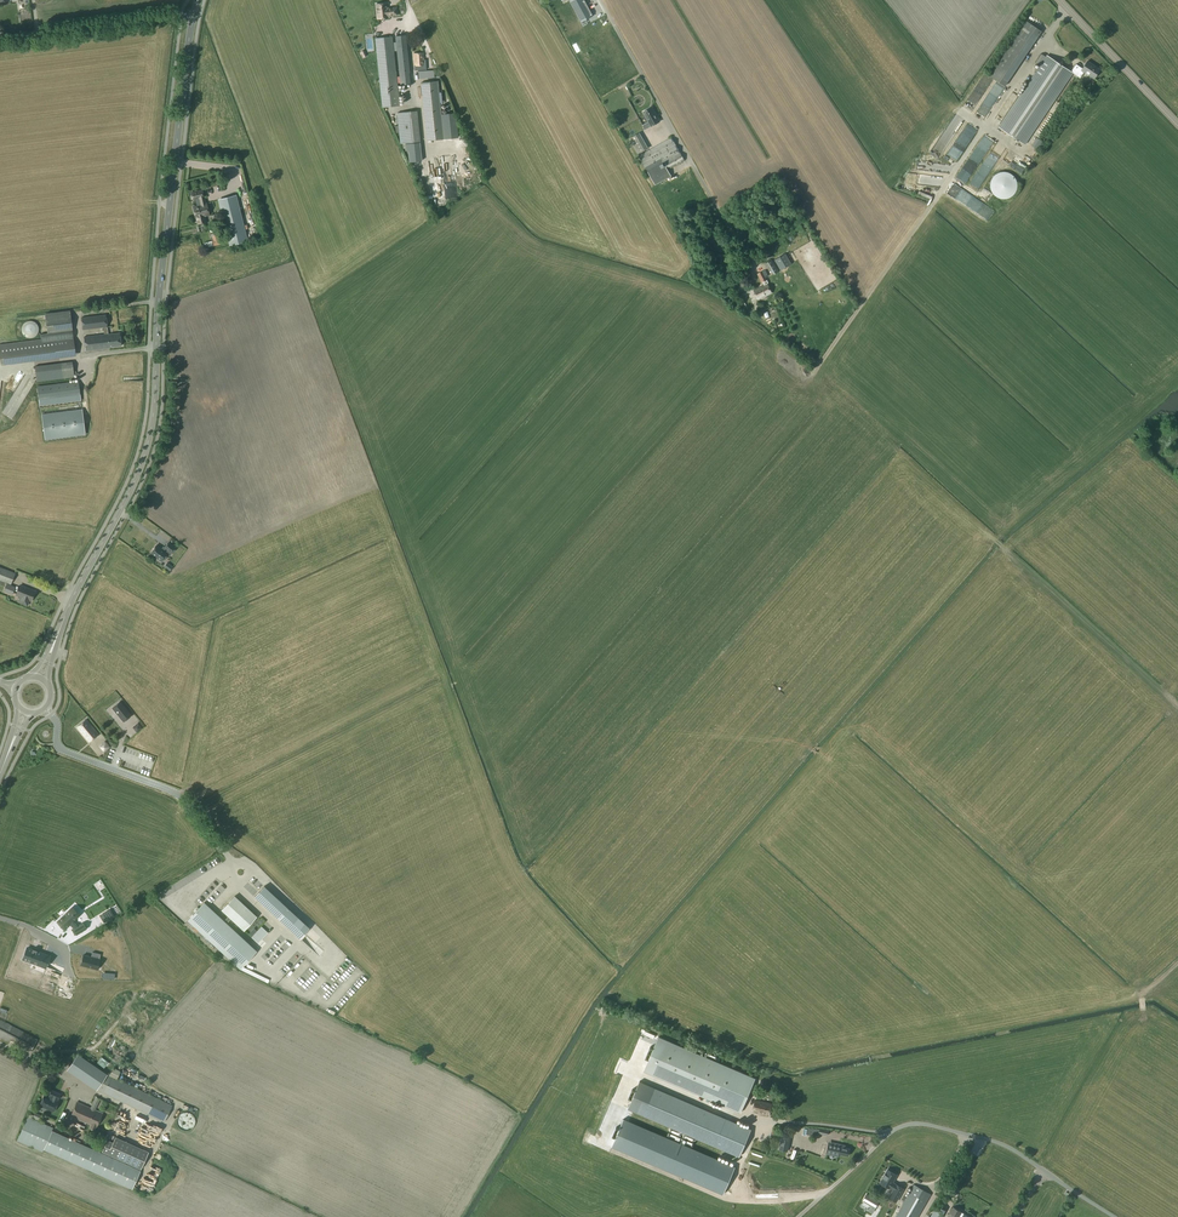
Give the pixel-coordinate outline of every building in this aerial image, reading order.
[(584,0),(570,0),(569,1),(581,22),(592,16),(584,0)] [(386,4),(375,5),(377,19),(388,18),(388,17),(397,16),(396,8),(390,9),(387,9),(386,4)] [(1026,22),(1017,36),(1021,38),(1023,35),(1035,43),(1042,33),(1026,22)] [(576,25),(562,32),(564,36),(578,28),(576,25)] [(405,36),(395,37),(400,85),(409,84),(408,72),(409,72),(405,36)] [(392,37),(375,39),(382,108),(399,106),(392,37)] [(1033,46),(1021,38),(1018,43),(1029,51),(1033,46)] [(423,54),(414,55),(414,66),(415,66),(415,69),(420,69),(419,65),(424,65),(423,54)] [(1041,66),(1001,124),(999,127),(1026,145),(1073,74),(1080,79),(1084,73),(1094,79),(1101,70),(1088,62),(1083,69),(1076,65),(1071,72),(1047,56),(1046,58),(1042,55),(1036,63),(1041,66)] [(435,79),(434,71),(418,72),(418,79),(435,79)] [(439,80),(422,82),(428,140),(445,138),(442,115),(439,80)] [(652,107),(643,112),(651,127),(660,122),(652,107)] [(997,121),(1001,114),(997,111),(993,119),(997,121)] [(415,112),(396,114),(399,144),(418,143),(415,112)] [(456,137),(454,114),(442,115),(445,138),(456,137)] [(939,158),(960,119),(951,114),(930,153),(939,158)] [(959,152),(975,126),(967,121),(948,149),(955,154),(957,151),(959,152)] [(638,133),(628,138),(637,154),(647,149),(638,133)] [(670,169),(684,161),(672,138),(639,156),(654,183),(672,173),(670,169)] [(965,185),(985,147),(983,146),(984,145),(976,141),(955,179),(965,185)] [(996,141),(992,147),(995,148),(991,154),(996,157),(1003,146),(996,141)] [(408,150),(409,162),(422,160),(420,143),(405,144),(405,150),(408,150)] [(1000,162),(1007,165),(1013,152),(1007,149),(1000,162)] [(977,188),(995,159),(986,154),(968,183),(977,188)] [(456,196),(451,156),(439,157),(443,190),(447,189),(448,197),(456,196)] [(941,170),(949,172),(951,164),(943,162),(941,170)] [(921,186),(922,177),(914,175),(912,185),(921,186)] [(945,192),(975,212),(981,204),(956,187),(957,185),(952,182),(945,192)] [(443,205),(442,186),(430,187),(431,205),(443,205)] [(979,188),(978,197),(987,198),(987,197),(1009,200),(1010,193),(1008,193),(1008,190),(991,188),(992,186),(988,186),(987,189),(979,188)] [(201,190),(191,193),(193,201),(203,199),(201,190)] [(234,196),(219,200),(230,244),(245,240),(234,196)] [(193,207),(197,224),(205,222),(205,221),(207,220),(206,216),(209,216),(206,204),(193,207)] [(205,241),(205,246),(217,245),(216,234),(210,235),(210,240),(205,241)] [(785,254),(775,260),(781,271),(791,265),(785,254)] [(772,260),(765,264),(767,267),(769,266),(774,275),(779,272),(772,260)] [(762,283),(751,288),(757,300),(771,293),(767,284),(768,284),(766,278),(768,276),(765,271),(758,274),(762,283)] [(741,284),(735,286),(739,294),(745,290),(744,287),(746,286),(743,279),(740,281),(741,284)] [(73,328),(71,311),(46,314),(48,331),(73,328)] [(120,346),(119,333),(108,334),(105,314),(82,317),(83,330),(103,328),(104,335),(84,337),(86,350),(120,346)] [(21,327),(21,329),(21,331),(22,333),(23,335),(25,337),(28,338),(30,338),(32,338),(34,337),(36,336),(37,334),(38,332),(38,329),(38,327),(37,325),(36,323),(34,322),(32,321),(30,321),(28,321),(25,322),(23,323),(22,325),(21,327)] [(73,339),(42,343),(42,339),(0,344),(0,357),(0,361),(75,351),(73,339)] [(36,382),(74,377),(72,362),(34,366),(36,382)] [(39,406),(81,401),(78,381),(37,386),(39,406)] [(82,409),(42,415),(45,440),(85,435),(82,409)] [(154,558),(156,560),(158,560),(162,563),(168,554),(169,552),(172,554),(176,549),(168,543),(164,549),(165,549),(163,551),(156,546),(150,554),(154,557),(154,558)] [(170,572),(173,568),(168,564),(165,568),(170,572)] [(15,573),(0,567),(0,581),(11,585),(15,573)] [(3,591),(12,595),(15,587),(6,584),(3,591)] [(35,591),(19,585),(15,596),(21,598),(19,603),(27,606),(29,601),(31,602),(35,591)] [(123,722),(131,716),(120,702),(112,708),(123,722)] [(98,734),(86,720),(76,728),(89,742),(98,734)] [(102,738),(95,743),(101,753),(108,747),(102,738)] [(264,885),(254,896),(299,938),(309,927),(264,885)] [(200,898),(203,901),(208,895),(206,893),(200,898)] [(221,910),(244,931),(257,916),(234,896),(221,910)] [(257,951),(203,902),(187,921),(240,969),(257,951)] [(68,910),(55,923),(62,930),(68,925),(73,930),(71,931),(75,936),(85,929),(81,923),(76,927),(71,922),(75,918),(68,910)] [(109,914),(101,918),(104,922),(114,916),(110,910),(107,911),(109,914)] [(251,938),(258,944),(262,940),(255,933),(251,938)] [(27,947),(23,959),(37,964),(38,961),(46,964),(49,956),(41,953),(36,951),(36,950),(33,949),(27,947)] [(100,959),(99,959),(100,954),(92,952),(91,957),(83,955),(80,965),(97,969),(100,959)] [(267,971),(270,974),(275,969),(272,965),(267,971)] [(74,1002),(93,1009),(94,1006),(75,999),(74,1002)] [(110,1016),(112,1009),(110,1008),(109,1011),(102,1009),(101,1012),(110,1016)] [(0,1020),(0,1036),(30,1052),(37,1039),(0,1020)] [(134,1030),(134,1024),(124,1025),(124,1030),(120,1030),(120,1036),(126,1036),(126,1030),(134,1030)] [(658,1038),(643,1073),(740,1114),(755,1079),(658,1038)] [(104,1056),(112,1050),(107,1044),(99,1051),(104,1056)] [(163,1122),(172,1105),(107,1074),(83,1058),(77,1055),(71,1063),(69,1060),(58,1060),(55,1062),(55,1066),(57,1069),(67,1069),(66,1070),(72,1074),(96,1091),(163,1122)] [(639,1082),(628,1108),(740,1156),(751,1130),(639,1082)] [(39,1106),(54,1112),(58,1101),(57,1101),(58,1100),(61,1094),(51,1089),(48,1096),(49,1096),(49,1097),(44,1095),(39,1106)] [(90,1108),(77,1102),(70,1117),(90,1125),(89,1128),(94,1130),(95,1128),(102,1113),(95,1110),(100,1099),(95,1097),(92,1104),(90,1108)] [(755,1100),(752,1112),(757,1113),(758,1115),(767,1117),(768,1116),(769,1116),(772,1104),(755,1100)] [(33,1111),(30,1117),(37,1120),(39,1114),(33,1111)] [(129,1120),(128,1112),(120,1114),(121,1121),(114,1121),(115,1126),(119,1125),(119,1128),(127,1127),(126,1120),(129,1120)] [(186,1127),(189,1128),(193,1117),(179,1112),(178,1117),(179,1118),(177,1122),(175,1127),(185,1130),(186,1127)] [(49,1152),(80,1166),(131,1189),(140,1171),(64,1137),(66,1134),(58,1130),(57,1133),(51,1131),(53,1128),(28,1116),(17,1141),(48,1155),(49,1152)] [(657,1133),(623,1119),(619,1128),(616,1127),(612,1136),(615,1137),(611,1146),(645,1161),(723,1194),(735,1167),(729,1164),(657,1133)] [(151,1138),(152,1130),(146,1127),(144,1125),(145,1124),(140,1121),(137,1125),(148,1132),(138,1130),(137,1129),(136,1133),(140,1133),(144,1135),(142,1137),(137,1137),(136,1143),(139,1143),(144,1146),(146,1146),(150,1140),(151,1138)] [(102,1151),(141,1169),(148,1152),(115,1137),(113,1142),(107,1140),(102,1151)] [(848,1156),(850,1148),(843,1147),(843,1144),(831,1142),(831,1144),(828,1143),(826,1151),(848,1156)] [(887,1169),(880,1183),(889,1188),(893,1190),(888,1198),(895,1202),(903,1188),(896,1184),(895,1186),(892,1184),(897,1175),(887,1169)] [(930,1195),(914,1185),(896,1216),(918,1216),(930,1195)] [(879,1201),(867,1194),(863,1201),(871,1206),(868,1210),(873,1212),(879,1201)] [(963,1213),(952,1207),(952,1208),(951,1208),(949,1211),(950,1211),(949,1213),(950,1213),(948,1216),(961,1216),(963,1213)] [(880,1216),(892,1216),(894,1214),(885,1209),(880,1216)]
